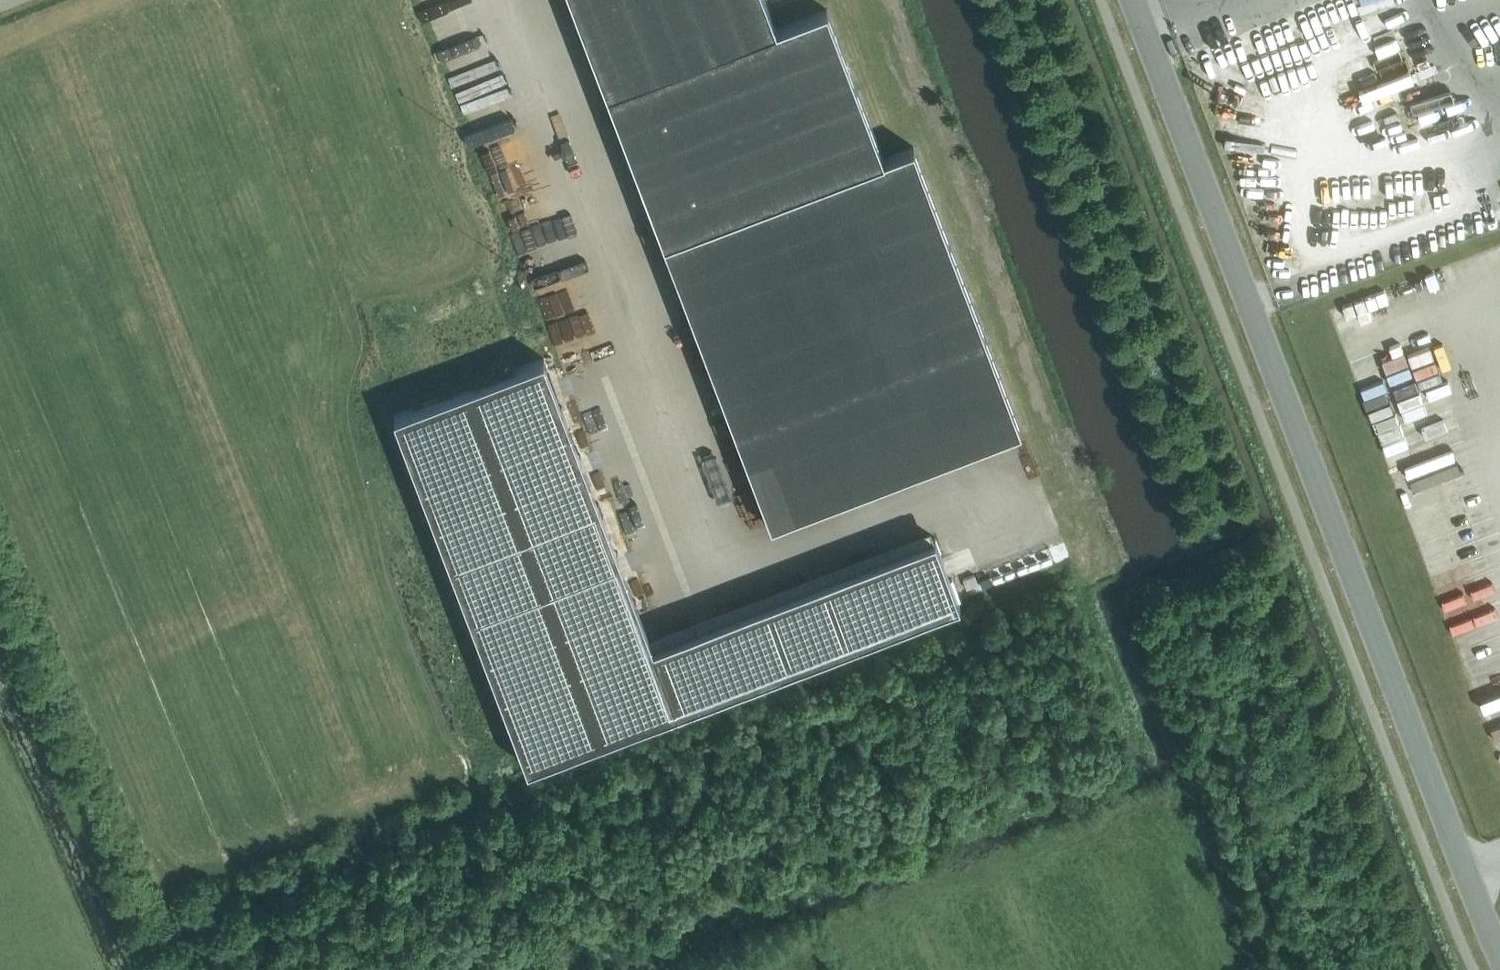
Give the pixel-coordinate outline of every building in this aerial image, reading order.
[(661,232),(771,523),(1021,428),(914,146),(884,156),(827,8),(777,27),(766,0),(572,0),(661,232)] [(528,765),(678,708),(653,644),(544,357),(394,413),(528,765)] [(935,536),(653,644),(678,708),(960,601),(935,536)] [(967,587),(978,583),(975,574),(963,578),(967,587)]
